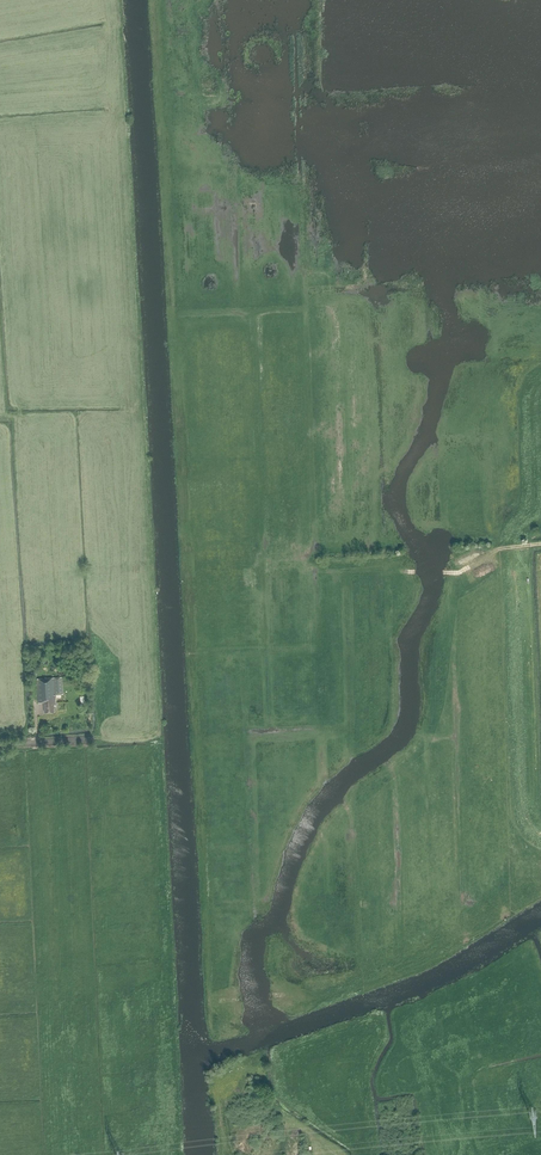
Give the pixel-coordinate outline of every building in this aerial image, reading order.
[(44,713),(54,712),(54,708),(56,708),(55,699),(55,695),(63,694),(62,678),(37,679),(38,703),(44,702),(44,713)]
